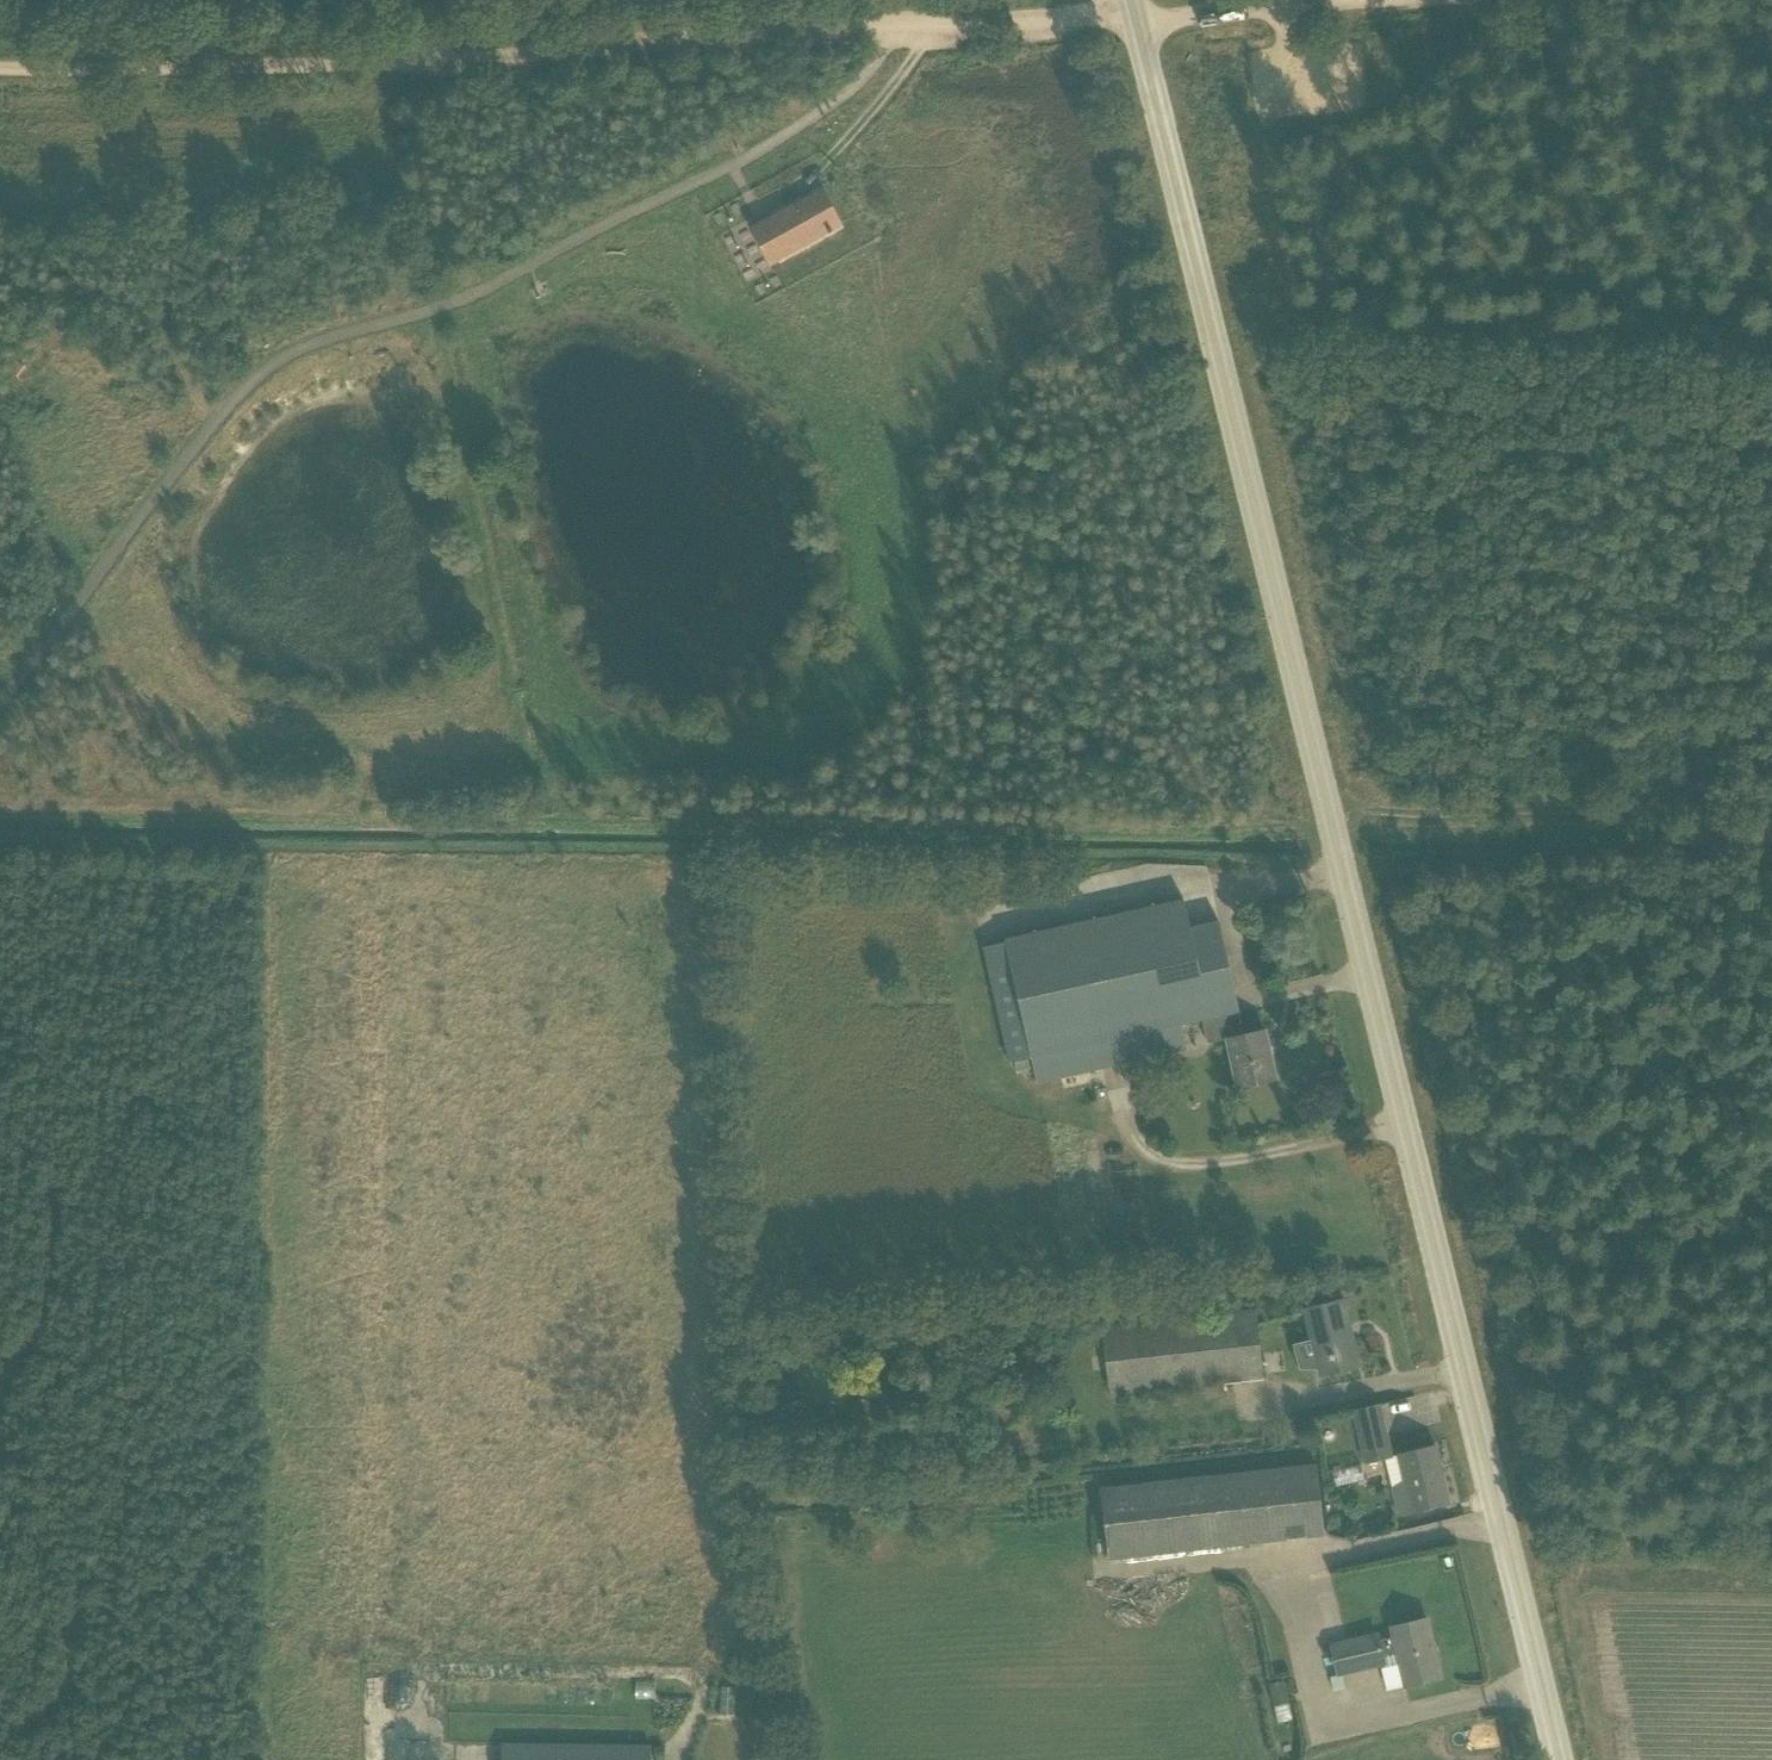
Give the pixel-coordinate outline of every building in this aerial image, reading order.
[(756,228),(774,262),(828,232),(829,234),(835,231),(834,229),(841,226),(821,191),(756,228)] [(722,240),(742,277),(760,268),(741,231),(722,240)] [(1276,1080),(1265,1031),(1245,1036),(1219,921),(1190,928),(1184,900),(1004,940),(1004,941),(982,946),(1008,1063),(1015,1061),(1029,1058),(1031,1058),(1037,1083),(1186,1049),(1180,1024),(1222,1015),(1238,1089),(1276,1080)] [(1032,1069),(1029,1058),(1015,1061),(1017,1072),(1032,1069)] [(1321,1374),(1359,1365),(1358,1364),(1357,1364),(1347,1325),(1349,1325),(1343,1301),(1305,1310),(1321,1374)] [(1091,1348),(1106,1346),(1111,1393),(1263,1376),(1256,1309),(1103,1326),(1089,1328),(1091,1348)] [(1367,1462),(1393,1456),(1381,1405),(1355,1411),(1367,1462)] [(1400,1516),(1449,1504),(1436,1446),(1397,1455),(1404,1484),(1393,1487),(1400,1516)] [(1101,1489),(1109,1559),(1325,1534),(1317,1465),(1101,1489)] [(1405,1687),(1441,1677),(1427,1620),(1391,1629),(1393,1637),(1378,1641),(1376,1635),(1330,1646),(1338,1678),(1383,1666),(1382,1659),(1397,1656),(1405,1687)] [(1330,1646),(1322,1648),(1324,1656),(1332,1654),(1330,1646)] [(1269,1683),(1273,1698),(1287,1695),(1283,1679),(1269,1683)] [(501,1741),(501,1759),(651,1759),(651,1743),(501,1741)] [(665,1747),(656,1748),(657,1759),(666,1759),(665,1747)]
